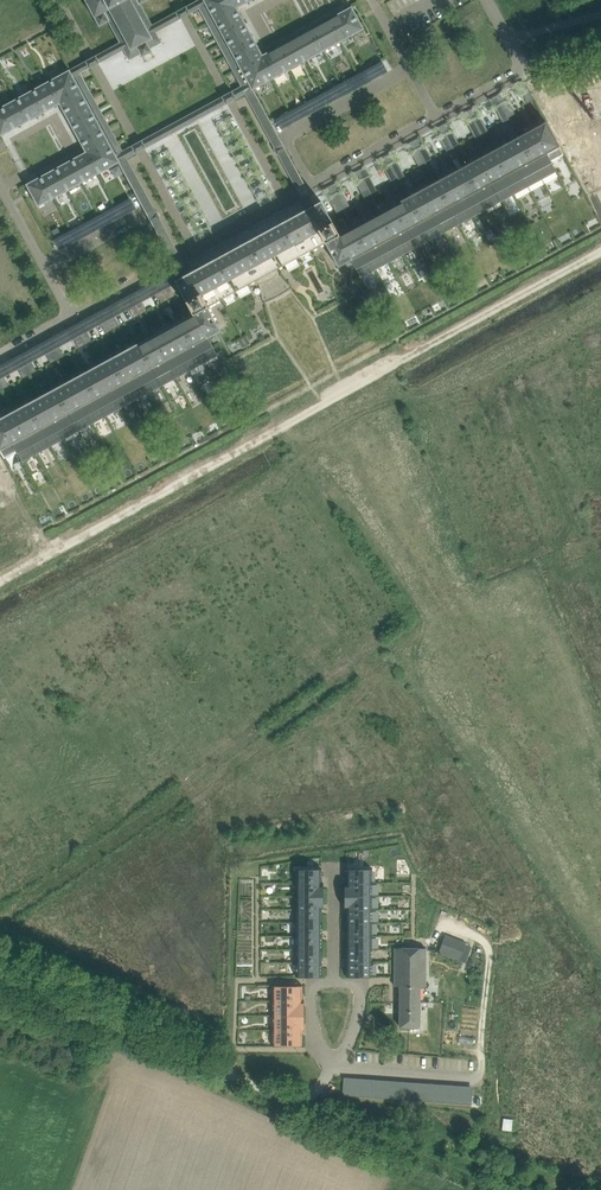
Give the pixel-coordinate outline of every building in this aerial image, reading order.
[(141,4),(148,0),(85,0),(99,26),(108,22),(120,42),(99,53),(103,61),(124,50),(129,60),(140,54),(142,57),(152,51),(150,49),(162,42),(156,32),(177,21),(173,14),(152,25),(141,4)] [(189,4),(193,12),(206,5),(248,82),(235,89),(240,97),(245,94),(296,188),(304,183),(304,182),(286,149),(277,132),(253,90),(364,29),(351,5),(308,28),(309,29),(263,55),(237,8),(252,0),(197,0),(189,4)] [(378,61),(372,64),(378,75),(384,71),(378,61)] [(0,107),(0,136),(60,104),(72,126),(73,129),(86,152),(26,184),(38,206),(119,163),(142,205),(149,218),(157,214),(127,158),(133,155),(128,147),(123,150),(116,154),(96,118),(94,115),(74,77),(81,73),(86,70),(82,63),(77,66),(0,107)] [(359,71),(353,74),(359,85),(365,82),(359,71)] [(340,82),(334,85),(340,95),(346,92),(340,82)] [(524,82),(518,85),(527,103),(534,99),(524,82)] [(565,92),(579,149),(600,144),(600,83),(565,92)] [(322,92),(315,95),(321,106),(327,102),(322,92)] [(504,93),(497,96),(510,120),(517,117),(504,93)] [(497,96),(490,100),(503,124),(510,120),(497,96)] [(149,146),(223,106),(219,98),(145,138),(149,146)] [(303,102),(296,106),(302,116),(308,113),(303,102)] [(476,108),(469,112),(482,135),(489,132),(476,108)] [(283,112),(277,116),(283,126),(289,123),(283,112)] [(469,112),(463,115),(476,139),(482,135),(469,112)] [(0,418),(0,450),(5,458),(18,451),(23,460),(141,396),(174,377),(217,354),(213,345),(208,337),(221,330),(208,306),(257,280),(277,269),(325,242),(338,266),(351,259),(355,267),(356,267),(361,276),(556,170),(551,161),(564,154),(546,121),(538,126),(534,128),(491,151),(491,150),(489,150),(487,150),(485,151),(484,152),(483,154),(484,155),(387,207),(386,206),(385,206),(383,207),(381,208),(380,209),(379,210),(379,212),(339,234),(321,201),(315,204),(311,196),(311,195),(310,194),(302,199),(307,208),(297,214),(256,236),(241,245),(199,267),(189,273),(184,263),(176,268),(176,269),(181,277),(175,280),(193,313),(153,335),(152,334),(150,334),(148,334),(147,335),(145,336),(144,338),(145,339),(49,391),(48,390),(46,390),(44,391),(43,392),(41,393),(40,394),(41,396),(0,418)] [(448,123),(442,127),(453,147),(460,144),(448,123)] [(442,127),(435,130),(446,151),(453,147),(442,127)] [(421,138),(414,142),(425,163),(432,159),(421,138)] [(414,142),(407,145),(418,166),(425,163),(414,142)] [(393,153),(386,157),(397,178),(399,181),(406,177),(404,174),(393,153)] [(386,157),(380,160),(391,181),(397,178),(386,157)] [(365,168),(359,172),(368,190),(371,196),(378,192),(365,168)] [(359,172),(352,175),(362,193),(368,190),(359,172)] [(338,183),(331,187),(344,211),(350,207),(338,183)] [(331,187),(324,190),(337,214),(344,211),(331,187)] [(128,197),(122,200),(127,211),(134,207),(128,197)] [(111,206),(105,209),(111,220),(117,216),(111,206)] [(95,215),(88,219),(94,229),(100,226),(95,215)] [(159,217),(151,222),(170,256),(178,252),(159,217)] [(78,224),(72,228),(77,238),(84,235),(78,224)] [(61,233),(55,237),(61,247),(67,244),(61,233)] [(165,278),(159,281),(168,299),(175,295),(165,278)] [(159,281),(152,285),(162,303),(168,299),(159,281)] [(138,293),(131,296),(141,314),(147,310),(138,293)] [(131,296),(124,300),(134,318),(141,314),(131,296)] [(110,308),(104,311),(113,329),(120,326),(110,308)] [(104,311),(97,315),(106,333),(113,329),(104,311)] [(82,323),(76,326),(85,344),(92,341),(82,323)] [(76,326),(69,330),(79,348),(85,344),(76,326)] [(55,338),(48,342),(58,359),(64,356),(55,338)] [(48,342),(41,345),(51,363),(58,359),(48,342)] [(27,353),(20,357),(30,374),(37,371),(27,353)] [(20,357),(14,360),(23,378),(30,374),(20,357)] [(2,389),(9,386),(0,370),(0,386),(2,389)] [(322,868),(296,868),(296,882),(322,882),(322,868)] [(372,868),(347,868),(347,882),(372,882),(372,868)] [(322,882),(296,882),(296,896),(322,895),(322,882)] [(372,882),(347,882),(347,896),(372,895),(372,882)] [(322,895),(296,896),(296,909),(322,909),(322,895)] [(372,895),(347,896),(347,909),(372,909),(372,895)] [(322,909),(296,909),(296,922),(322,922),(322,909)] [(372,909),(347,909),(347,922),(372,922),(372,909)] [(322,922),(296,922),(296,936),(322,936),(322,922)] [(372,922),(347,922),(347,936),(372,936),(372,922)] [(322,936),(296,936),(296,949),(322,949),(322,936)] [(372,936),(347,936),(347,949),(372,949),(372,936)] [(426,946),(395,946),(395,958),(395,986),(400,986),(400,1026),(420,1027),(420,985),(426,985),(426,946)] [(322,949),(296,949),(296,962),(322,962),(322,949)] [(372,949),(347,949),(347,962),(372,962),(372,949)] [(322,962),(296,962),(296,976),(322,976),(322,962)] [(372,962),(347,962),(347,976),(372,976),(372,962)] [(303,985),(272,985),(272,1001),(303,1001),(303,985)] [(303,1001),(272,1001),(272,1015),(303,1015),(303,1001)] [(303,1015),(272,1015),(272,1030),(303,1030),(303,1015)] [(303,1030),(272,1030),(272,1045),(303,1045),(303,1030)] [(459,1049),(471,1049),(471,1037),(459,1037),(459,1049)] [(410,1058),(409,1069),(427,1070),(428,1059),(410,1058)]
